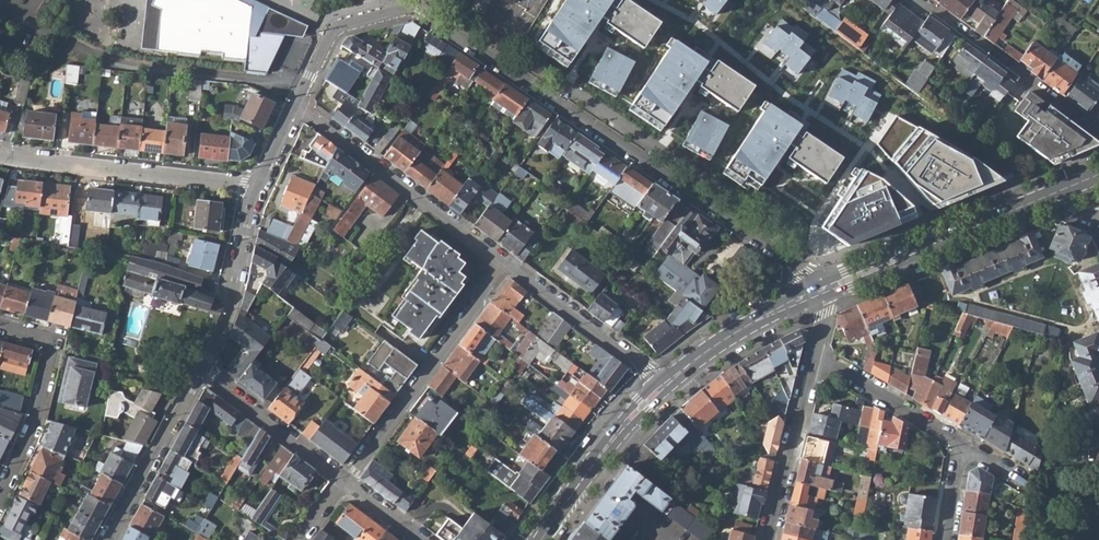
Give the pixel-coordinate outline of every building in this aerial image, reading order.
[(142,48),(177,51),(179,32),(184,33),(186,20),(162,10),(152,5),(155,0),(147,0),(142,48)] [(152,5),(162,10),(186,20),(184,33),(179,32),(177,51),(201,53),(201,50),(223,52),(222,57),(245,59),(244,70),(266,73),(285,35),(260,32),(259,36),(248,35),(250,24),(245,23),(252,7),(238,0),(155,0),(152,5)] [(252,7),(245,23),(250,24),(248,35),(259,36),(260,32),(285,35),(303,37),(308,25),(253,0),(238,0),(252,7)] [(611,0),(563,0),(532,46),(565,68),(611,0)] [(645,48),(662,22),(628,0),(622,0),(606,24),(645,48)] [(703,7),(716,17),(729,0),(708,0),(703,7)] [(800,5),(806,10),(813,0),(803,0),(800,5)] [(835,32),(841,24),(821,9),(827,0),(813,0),(806,10),(835,32)] [(884,10),(887,7),(891,0),(871,0),(884,10)] [(925,23),(901,5),(904,0),(891,0),(887,7),(884,10),(891,15),(881,28),(906,47),(914,37),(925,23)] [(975,0),(943,0),(940,4),(961,19),(966,12),(975,0)] [(984,37),(998,18),(1001,12),(985,1),(986,0),(975,0),(966,12),(980,23),(975,30),(984,37)] [(1007,4),(1017,11),(1021,6),(1016,2),(1013,0),(1010,0),(1007,4)] [(1024,0),(1017,0),(1016,2),(1021,6),(1035,15),(1038,10),(1024,0)] [(1008,25),(1017,11),(1007,4),(1001,12),(998,18),(1008,25)] [(928,48),(933,52),(942,58),(956,36),(930,16),(925,23),(914,37),(923,43),(921,46),(927,50),(928,48)] [(835,32),(858,49),(863,42),(864,40),(849,29),(852,24),(845,18),(841,24),(835,32)] [(998,18),(984,37),(995,45),(999,38),(1004,41),(1007,36),(1003,33),(1008,25),(998,18)] [(793,28),(782,19),(760,48),(774,58),(779,51),(790,59),(785,66),(798,76),(816,51),(804,42),(809,35),(796,25),(793,28)] [(390,76),(391,77),(420,26),(412,21),(385,57),(377,68),(390,76)] [(420,46),(449,67),(460,52),(429,32),(420,46)] [(377,68),(385,57),(353,36),(347,38),(342,46),(351,51),(373,65),(377,68)] [(662,126),(706,62),(674,40),(630,104),(662,126)] [(858,49),(863,53),(869,46),(863,42),(858,49)] [(966,70),(974,76),(987,59),(966,44),(958,55),(970,64),(966,70)] [(1049,55),(1035,45),(1022,64),(1044,81),(1057,60),(1060,57),(1053,53),(1050,53),(1049,55)] [(618,91),(635,61),(608,46),(591,76),(618,91)] [(1006,53),(1018,62),(1022,56),(1010,47),(1006,53)] [(337,87),(345,91),(358,72),(371,79),(374,73),(370,70),(373,65),(351,51),(345,63),(339,59),(325,80),(337,87)] [(452,75),(457,79),(461,75),(467,79),(464,84),(468,88),(474,80),(483,69),(460,52),(449,67),(434,87),(439,92),(452,75)] [(1044,81),(1063,95),(1082,67),(1063,52),(1060,57),(1057,60),(1044,81)] [(954,61),(966,70),(970,64),(958,55),(954,61)] [(1002,94),(1005,97),(1017,81),(987,59),(974,76),(966,87),(972,91),(980,82),(999,97),(1002,94)] [(926,83),(935,68),(926,61),(924,60),(918,70),(921,73),(911,88),(919,93),(926,83)] [(737,112),(754,86),(717,61),(700,87),(737,112)] [(859,135),(878,102),(864,95),(869,88),(855,81),(859,72),(837,61),(814,97),(848,117),(843,125),(859,135)] [(65,83),(77,84),(79,66),(67,65),(65,83)] [(368,112),(373,115),(374,111),(372,110),(390,76),(377,68),(374,73),(371,79),(359,102),(357,107),(359,108),(368,112)] [(906,84),(911,88),(921,73),(918,70),(916,68),(906,84)] [(474,80),(490,91),(496,95),(505,83),(483,69),(474,80)] [(1098,97),(1098,91),(1088,83),(1091,78),(1083,72),(1066,97),(1088,114),(1098,97)] [(457,79),(464,84),(467,79),(461,75),(457,79)] [(189,99),(200,101),(202,80),(191,78),(189,99)] [(1091,78),(1088,83),(1098,91),(1098,84),(1091,78)] [(15,102),(24,105),(30,82),(22,79),(15,102)] [(505,83),(496,95),(493,100),(486,109),(496,116),(501,109),(502,106),(516,116),(528,99),(505,83)] [(919,93),(924,97),(931,86),(926,83),(919,93)] [(333,117),(345,127),(359,108),(357,107),(359,102),(345,91),(337,87),(331,97),(343,105),(333,117)] [(428,96),(433,100),(439,92),(434,87),(428,96)] [(493,100),(496,95),(490,91),(487,96),(493,100)] [(240,117),(262,128),(273,104),(251,93),(240,117)] [(1098,144),(1030,93),(1016,112),(1029,122),(1018,138),(1053,164),(1098,144)] [(938,108),(946,114),(955,102),(949,98),(944,106),(941,104),(938,108)] [(514,118),(512,121),(525,130),(534,137),(551,114),(528,99),(516,116),(514,118)] [(801,126),(769,104),(726,168),(758,190),(760,186),(801,126)] [(501,109),(512,116),(514,118),(516,116),(502,106),(501,109)] [(363,120),(368,112),(359,108),(345,127),(364,141),(365,142),(373,126),(363,120)] [(5,111),(0,110),(0,131),(5,133),(10,113),(5,111)] [(24,136),(53,140),(56,114),(29,110),(27,120),(26,120),(24,136)] [(710,161),(728,126),(700,111),(682,146),(710,161)] [(69,141),(93,144),(96,124),(96,120),(81,118),(81,114),(72,113),(69,141)] [(93,144),(118,147),(121,117),(122,116),(110,115),(109,125),(96,124),(93,144)] [(938,211),(1005,183),(973,158),(897,115),(877,144),(927,201),(938,211)] [(118,147),(139,150),(142,128),(142,126),(129,125),(130,117),(122,116),(121,117),(118,147)] [(168,116),(167,123),(186,125),(187,119),(168,116)] [(553,141),(565,150),(577,132),(555,117),(536,143),(546,150),(548,147),(549,145),(553,141)] [(183,155),(186,125),(167,123),(166,131),(164,153),(183,155)] [(373,148),(380,154),(399,128),(391,124),(373,148)] [(139,150),(164,153),(166,131),(142,128),(139,150)] [(383,156),(405,172),(415,159),(420,152),(423,148),(426,145),(404,128),(383,156)] [(560,155),(587,174),(591,170),(605,151),(577,132),(565,150),(560,155)] [(300,159),(325,168),(336,147),(326,139),(318,133),(309,144),(311,149),(308,153),(303,150),(300,159)] [(844,158),(806,133),(788,159),(826,184),(844,158)] [(200,157),(227,160),(229,138),(203,134),(200,157)] [(560,155),(565,150),(553,141),(549,145),(548,147),(560,155)] [(325,168),(324,171),(331,176),(333,173),(343,180),(344,184),(355,193),(370,173),(336,147),(325,168)] [(420,152),(415,159),(437,175),(445,165),(441,162),(423,148),(420,152)] [(605,151),(591,170),(587,174),(594,179),(603,185),(607,180),(614,185),(627,166),(605,151)] [(446,156),(441,162),(445,165),(447,161),(450,158),(446,156)] [(427,189),(437,175),(415,159),(405,172),(427,189)] [(450,163),(447,161),(445,165),(437,175),(427,189),(449,205),(472,175),(467,170),(459,180),(461,181),(459,183),(444,172),(450,163)] [(514,172),(535,189),(540,182),(519,165),(514,172)] [(608,192),(633,210),(636,206),(653,183),(627,166),(614,185),(608,192)] [(474,171),(472,175),(478,180),(481,177),(474,171)] [(860,171),(821,229),(848,248),(917,219),(912,209),(882,183),(860,171)] [(280,206),(293,212),(297,201),(306,205),(311,195),(314,189),(316,186),(292,175),(280,206)] [(449,205),(459,213),(470,198),(479,186),(476,183),(478,180),(472,175),(449,205)] [(400,195),(374,176),(368,183),(332,230),(343,237),(366,205),(383,218),(400,195)] [(25,206),(40,208),(43,183),(19,180),(16,202),(26,203),(25,206)] [(67,215),(70,186),(43,183),(40,208),(40,213),(60,215),(58,233),(62,233),(60,244),(69,246),(71,226),(71,223),(72,216),(67,215)] [(646,244),(656,250),(659,247),(665,239),(688,207),(653,183),(636,206),(644,211),(640,216),(649,221),(652,217),(660,223),(663,218),(665,219),(646,244)] [(86,210),(111,213),(113,190),(89,188),(86,210)] [(319,200),(320,201),(324,194),(314,189),(311,195),(319,200)] [(111,213),(139,216),(141,193),(113,190),(111,213)] [(137,224),(159,226),(162,196),(141,193),(139,216),(137,224)] [(474,225),(496,242),(508,226),(511,222),(500,214),(509,202),(498,193),(478,220),(474,225)] [(283,266),(288,269),(299,247),(303,249),(317,223),(310,219),(319,200),(311,195),(306,205),(301,214),(301,215),(293,229),(278,257),(276,260),(283,266)] [(473,201),(470,198),(459,213),(462,216),(473,201)] [(564,207),(586,223),(591,215),(569,199),(564,207)] [(195,227),(223,231),(225,207),(222,207),(223,203),(198,200),(195,227)] [(293,212),(301,215),(301,214),(306,205),(297,201),(293,212)] [(324,212),(336,218),(341,211),(328,204),(324,212)] [(688,207),(665,239),(683,252),(686,248),(691,251),(694,254),(702,243),(705,245),(718,227),(688,207)] [(474,225),(478,220),(472,215),(468,220),(474,225)] [(496,242),(523,262),(534,246),(537,241),(531,236),(534,233),(514,218),(511,222),(508,226),(496,242)] [(278,257),(293,229),(270,219),(266,233),(259,229),(255,245),(278,257)] [(69,246),(78,247),(80,225),(71,223),(71,226),(69,246)] [(1056,258),(1063,261),(1075,232),(1060,226),(1051,249),(1058,252),(1056,258)] [(165,265),(178,269),(179,260),(174,258),(176,240),(181,241),(182,232),(169,230),(169,234),(167,244),(165,265)] [(381,326),(402,342),(409,333),(418,339),(421,336),(424,338),(463,286),(460,284),(465,278),(458,272),(464,263),(457,258),(459,255),(440,242),(438,244),(421,231),(414,239),(417,241),(405,256),(397,250),(347,313),(351,316),(375,334),(381,326)] [(1063,261),(1071,264),(1073,258),(1080,261),(1089,238),(1075,232),(1063,261)] [(987,255),(996,277),(1013,271),(1014,274),(1024,270),(1023,266),(1042,258),(1031,233),(1019,238),(1020,241),(987,255)] [(609,241),(616,246),(620,241),(613,237),(609,241)] [(683,252),(665,239),(659,247),(669,254),(654,274),(676,290),(701,309),(717,286),(716,285),(717,283),(706,275),(704,277),(702,275),(701,278),(682,264),(691,251),(686,248),(683,252)] [(188,266),(213,272),(219,245),(194,240),(188,266)] [(633,251),(620,241),(616,246),(628,256),(629,256),(633,251)] [(144,242),(142,257),(165,265),(167,244),(165,244),(144,242)] [(288,269),(283,266),(276,260),(278,257),(255,245),(251,262),(266,269),(268,275),(263,285),(278,296),(284,288),(287,289),(297,276),(291,272),(288,269)] [(558,269),(590,293),(604,275),(572,251),(558,269)] [(130,255),(126,270),(155,279),(156,278),(183,286),(183,288),(196,292),(202,277),(178,269),(165,265),(142,257),(130,255)] [(941,270),(952,296),(970,288),(972,291),(982,287),(981,284),(996,277),(987,255),(954,269),(953,266),(941,270)] [(1078,273),(1080,273),(1089,265),(1083,259),(1080,261),(1075,266),(1070,269),(1074,275),(1078,273)] [(297,276),(300,278),(306,270),(296,263),(291,272),(297,276)] [(928,264),(916,268),(917,273),(930,268),(928,264)] [(1098,321),(1098,265),(1080,273),(1078,273),(1087,293),(1083,294),(1087,303),(1091,302),(1098,321)] [(209,312),(214,297),(196,292),(183,288),(183,286),(156,278),(155,279),(126,270),(122,285),(151,293),(150,295),(209,312)] [(517,322),(518,323),(524,316),(514,308),(526,292),(509,279),(491,303),(511,317),(514,320),(517,322)] [(25,314),(49,320),(55,296),(49,293),(47,297),(35,294),(38,285),(34,283),(31,293),(25,314)] [(892,318),(893,320),(898,318),(897,314),(916,307),(907,285),(883,295),(892,318)] [(31,293),(17,290),(7,287),(1,307),(25,314),(31,293)] [(624,311),(618,307),(622,303),(604,289),(587,310),(611,328),(624,311)] [(670,314),(665,321),(683,334),(684,334),(710,316),(701,309),(676,290),(669,300),(677,306),(677,312),(670,314)] [(866,328),(868,332),(874,330),(873,326),(892,318),(883,295),(857,306),(866,328)] [(49,320),(69,326),(75,304),(75,302),(55,296),(49,320)] [(242,308),(248,311),(251,306),(242,301),(240,307),(242,308)] [(499,334),(511,317),(491,303),(475,325),(496,340),(514,353),(520,358),(536,337),(535,336),(530,332),(519,348),(499,334)] [(69,326),(102,334),(108,314),(75,304),(69,326)] [(970,305),(967,314),(970,315),(992,321),(1013,326),(1022,329),(1042,334),(1044,325),(970,305)] [(847,341),(863,334),(868,332),(866,328),(857,306),(841,312),(837,318),(835,327),(838,329),(841,328),(847,341)] [(275,331),(248,311),(242,308),(230,335),(249,349),(246,354),(244,352),(228,373),(237,380),(251,363),(275,331)] [(286,316),(320,342),(321,340),(326,333),(293,308),(286,316)] [(340,330),(351,316),(347,313),(343,310),(333,325),(340,330)] [(553,312),(535,336),(536,337),(545,343),(563,320),(553,312)] [(961,313),(954,330),(960,332),(963,334),(970,315),(967,314),(961,313)] [(563,320),(545,343),(553,349),(570,326),(563,320)] [(643,337),(657,355),(683,334),(665,321),(664,320),(643,337)] [(490,348),(496,340),(475,325),(459,345),(479,361),(484,364),(485,365),(490,359),(475,348),(480,341),(490,348)] [(792,369),(795,376),(806,333),(798,330),(779,339),(787,359),(792,369)] [(870,374),(876,353),(868,332),(863,334),(870,351),(868,350),(863,370),(870,374)] [(1080,357),(1094,351),(1095,352),(1098,350),(1098,337),(1097,333),(1075,343),(1080,357)] [(559,382),(557,385),(591,411),(607,390),(594,381),(590,377),(553,349),(545,343),(536,337),(520,358),(526,363),(528,364),(534,356),(537,351),(547,359),(549,357),(551,359),(554,361),(556,358),(569,369),(567,371),(580,381),(576,388),(568,382),(566,384),(563,381),(562,384),(559,382)] [(782,362),(787,359),(779,339),(763,348),(768,360),(771,365),(772,369),(782,362)] [(320,342),(315,348),(319,352),(324,355),(330,347),(321,340),(320,342)] [(389,378),(383,386),(395,395),(417,365),(384,341),(367,363),(378,371),(384,363),(397,372),(391,380),(389,378)] [(4,342),(1,355),(28,363),(32,349),(4,342)] [(600,365),(599,365),(603,368),(594,381),(607,390),(610,392),(628,369),(595,344),(587,355),(600,365)] [(456,376),(466,384),(468,382),(465,380),(479,361),(459,345),(443,367),(456,376)] [(299,369),(304,373),(319,352),(315,348),(299,369)] [(739,363),(753,382),(760,378),(757,373),(755,369),(768,360),(763,348),(739,363)] [(912,398),(924,405),(932,384),(933,383),(922,378),(924,370),(925,370),(930,353),(916,349),(910,378),(907,389),(914,391),(912,398)] [(544,363),(545,362),(547,359),(537,351),(534,356),(544,363)] [(1095,352),(1094,351),(1080,357),(1071,361),(1077,375),(1098,366),(1098,363),(1095,352)] [(511,358),(517,362),(520,358),(514,353),(511,358)] [(60,400),(87,406),(97,363),(71,357),(60,400)] [(513,369),(519,373),(526,363),(520,358),(517,362),(513,369)] [(783,391),(788,402),(795,376),(792,369),(787,359),(782,362),(787,375),(777,378),(783,391)] [(771,365),(768,360),(755,369),(757,373),(771,365)] [(237,380),(263,401),(276,383),(251,363),(237,380)] [(720,375),(733,395),(738,391),(740,395),(755,385),(753,382),(739,363),(720,375)] [(590,377),(594,381),(603,368),(599,365),(590,377)] [(1084,389),(1098,383),(1098,366),(1077,375),(1084,389)] [(441,395),(456,376),(443,367),(429,386),(441,395)] [(907,389),(910,378),(891,367),(887,384),(906,394),(907,389)] [(363,395),(353,409),(364,417),(373,424),(395,395),(383,386),(360,369),(349,384),(363,395)] [(680,407),(697,429),(715,413),(736,398),(733,395),(720,375),(680,407)] [(938,388),(932,384),(924,405),(943,415),(949,403),(951,400),(949,398),(956,384),(948,379),(944,381),(942,380),(938,388)] [(489,400),(494,405),(507,389),(512,393),(516,388),(507,381),(504,385),(502,383),(489,400)] [(534,394),(530,398),(574,432),(591,411),(557,385),(553,382),(549,388),(565,401),(561,407),(553,401),(550,406),(534,394)] [(1090,404),(1098,400),(1098,383),(1084,389),(1090,404)] [(21,413),(26,393),(0,386),(0,408),(21,413)] [(951,400),(949,403),(966,413),(973,400),(964,395),(965,392),(957,387),(951,400)] [(135,403),(123,397),(125,392),(110,388),(103,426),(147,438),(156,422),(155,418),(148,414),(160,392),(143,388),(135,403)] [(205,388),(185,423),(198,430),(200,426),(209,409),(231,425),(230,427),(238,432),(247,418),(239,412),(207,388),(205,388)] [(269,408),(288,423),(303,404),(284,389),(270,406),(269,408)] [(788,402),(783,391),(768,403),(777,416),(783,423),(788,402)] [(555,451),(558,453),(574,432),(530,398),(526,395),(521,402),(548,423),(543,430),(530,420),(525,428),(530,431),(555,451)] [(976,395),(973,400),(966,413),(959,425),(982,438),(994,416),(985,411),(989,403),(976,395)] [(437,434),(440,435),(456,414),(440,402),(436,407),(428,401),(416,417),(437,434)] [(839,422),(859,427),(862,410),(833,403),(830,418),(813,414),(809,432),(835,438),(839,422)] [(959,425),(966,413),(949,403),(943,415),(959,425)] [(870,449),(876,451),(878,443),(883,420),(884,413),(873,406),(871,412),(863,405),(862,410),(859,427),(856,444),(870,447),(870,449)] [(676,448),(679,445),(675,442),(679,438),(686,431),(690,435),(686,438),(689,438),(699,449),(702,449),(709,458),(721,457),(697,429),(680,407),(651,436),(626,465),(645,479),(659,463),(658,459),(672,445),(676,448)] [(10,440),(23,413),(21,413),(0,408),(0,435),(10,440)] [(982,438),(1005,451),(1011,429),(1012,425),(1006,421),(1003,415),(997,416),(995,415),(994,416),(982,438)] [(777,416),(765,424),(769,425),(767,429),(763,443),(769,453),(776,453),(783,423),(777,416)] [(419,457),(437,434),(416,417),(397,441),(419,457)] [(883,420),(878,443),(902,449),(907,426),(892,417),(891,423),(883,420)] [(236,435),(250,443),(260,428),(247,418),(238,432),(236,435)] [(320,426),(310,439),(322,449),(323,448),(330,453),(330,455),(343,464),(358,444),(333,426),(333,425),(325,419),(320,426)] [(53,420),(43,445),(65,454),(76,427),(53,420)] [(312,421),(302,434),(310,439),(320,426),(312,421)] [(191,461),(196,464),(201,453),(198,451),(204,437),(196,433),(198,430),(185,423),(172,449),(191,461)] [(128,440),(143,446),(147,438),(103,426),(101,434),(128,440)] [(242,457),(236,467),(241,469),(246,463),(250,466),(269,435),(260,428),(250,443),(242,457)] [(1043,448),(1011,429),(1005,451),(1036,470),(1039,470),(1043,448)] [(529,462),(540,470),(555,451),(530,431),(525,438),(525,441),(528,443),(519,454),(529,462)] [(484,441),(489,445),(496,437),(490,432),(484,441)] [(10,440),(0,435),(0,458),(10,440)] [(802,459),(823,465),(828,442),(807,436),(802,459)] [(591,440),(587,437),(580,446),(582,448),(584,449),(591,440)] [(143,446),(128,440),(119,456),(112,452),(105,464),(99,461),(95,470),(103,474),(122,484),(143,446)] [(835,444),(828,442),(823,465),(830,466),(835,444)] [(51,481),(53,482),(59,469),(67,455),(65,454),(43,445),(31,472),(51,481)] [(265,485),(270,479),(274,472),(279,476),(281,474),(293,454),(282,445),(258,481),(265,485)] [(465,455),(470,458),(477,449),(472,446),(465,455)] [(159,471),(170,477),(177,466),(180,468),(186,472),(191,461),(172,449),(159,471)] [(470,458),(480,466),(483,462),(481,461),(485,455),(477,449),(470,458)] [(876,451),(870,449),(868,457),(875,458),(876,451)] [(82,463),(89,466),(95,455),(88,451),(83,461),(82,463)] [(742,477),(740,485),(766,491),(776,453),(769,453),(760,454),(759,459),(756,469),(754,479),(748,478),(742,477)] [(220,479),(226,483),(236,467),(242,457),(235,454),(220,479)] [(293,454),(281,474),(291,481),(288,485),(295,490),(298,486),(301,488),(313,469),(293,454)] [(824,489),(830,491),(833,481),(820,477),(823,465),(802,459),(796,482),(808,485),(817,487),(824,489)] [(360,478),(406,512),(417,497),(410,492),(406,496),(388,482),(393,476),(373,460),(360,478)] [(519,474),(539,490),(549,477),(540,470),(529,462),(519,474)] [(606,539),(628,511),(632,504),(631,501),(628,499),(634,491),(660,510),(661,510),(701,539),(706,539),(713,531),(708,527),(703,523),(645,479),(626,465),(583,522),(606,539)] [(173,478),(180,468),(177,466),(170,477),(173,478)] [(422,478),(428,483),(431,480),(436,472),(430,467),(422,478)] [(966,490),(989,494),(993,476),(978,467),(969,471),(966,490)] [(64,471),(59,469),(53,482),(57,484),(64,471)] [(22,495),(39,503),(40,504),(51,481),(31,472),(27,482),(28,483),(22,495)] [(274,482),(279,476),(274,472),(270,479),(274,482)] [(504,484),(529,503),(539,490),(519,474),(516,472),(508,482),(506,480),(504,484)] [(89,494),(110,506),(122,484),(103,474),(94,490),(74,480),(72,484),(89,494)] [(145,497),(164,508),(176,488),(157,475),(145,497)] [(857,498),(866,501),(868,490),(871,477),(862,475),(857,498)] [(999,479),(993,476),(989,494),(996,496),(999,479)] [(218,478),(210,492),(217,497),(221,492),(226,483),(220,479),(218,478)] [(843,484),(833,481),(830,491),(840,494),(843,484)] [(808,485),(796,482),(791,504),(804,508),(811,510),(812,510),(815,498),(821,499),(824,489),(817,487),(808,485)] [(250,518),(285,539),(291,532),(276,522),(273,526),(264,519),(281,493),(272,485),(256,510),(250,518)] [(734,512),(757,518),(762,498),(764,499),(766,491),(740,485),(737,485),(735,492),(739,493),(734,512)] [(982,538),(989,494),(966,490),(964,501),(959,534),(982,538)] [(210,509),(217,497),(210,492),(202,504),(210,509)] [(235,500),(221,492),(217,497),(250,518),(256,510),(244,502),(247,496),(240,492),(235,500)] [(78,512),(100,523),(110,506),(89,494),(80,508),(72,504),(70,507),(78,512)] [(901,514),(898,525),(902,526),(909,528),(931,532),(937,499),(908,494),(908,496),(906,495),(902,494),(899,498),(900,501),(902,504),(906,505),(905,514),(901,514)] [(5,526),(22,534),(32,513),(34,514),(39,503),(22,495),(18,496),(3,525),(5,526)] [(853,521),(861,523),(862,520),(865,508),(866,501),(857,498),(853,521)] [(148,537),(151,538),(163,515),(142,503),(129,526),(148,537)] [(511,503),(506,509),(504,512),(501,509),(493,519),(496,521),(493,526),(505,535),(522,512),(511,503)] [(336,522),(358,538),(371,519),(350,504),(336,522)] [(786,521),(815,529),(816,523),(809,521),(811,510),(804,508),(791,504),(786,521)] [(1027,511),(1022,509),(1021,508),(1018,507),(1013,539),(1023,539),(1027,511)] [(873,509),(865,508),(862,520),(870,521),(873,509)] [(193,530),(196,532),(204,519),(208,512),(203,509),(195,522),(192,521),(189,527),(193,530)] [(443,539),(501,539),(505,535),(493,526),(473,511),(460,528),(447,518),(435,534),(443,539)] [(87,539),(91,539),(100,523),(78,512),(69,529),(87,539)] [(703,523),(708,527),(712,522),(707,518),(703,523)] [(216,526),(204,519),(196,532),(198,533),(208,539),(216,526)] [(386,530),(371,519),(358,538),(356,539),(378,539),(386,530)] [(804,539),(814,539),(811,539),(812,533),(823,536),(824,532),(815,529),(786,521),(783,534),(804,539)] [(583,522),(570,539),(607,539),(606,539),(583,522)] [(752,526),(736,522),(734,530),(750,534),(752,526)] [(892,532),(901,534),(902,526),(898,525),(893,525),(892,532)] [(22,534),(5,526),(0,534),(11,539),(35,539),(22,534)] [(121,539),(154,539),(151,538),(148,537),(129,526),(121,539)] [(869,528),(861,526),(858,539),(866,539),(869,528)] [(69,529),(65,527),(58,539),(87,539),(69,529)] [(312,539),(335,539),(321,528),(312,539)] [(931,532),(909,528),(907,535),(906,539),(930,539),(931,532)] [(755,536),(750,534),(734,530),(731,529),(728,539),(753,539),(755,536)] [(195,539),(198,533),(196,532),(193,530),(188,539),(184,537),(182,539),(194,539),(195,539)] [(386,530),(378,539),(399,539),(386,530)] [(249,531),(243,539),(263,539),(249,531)]
